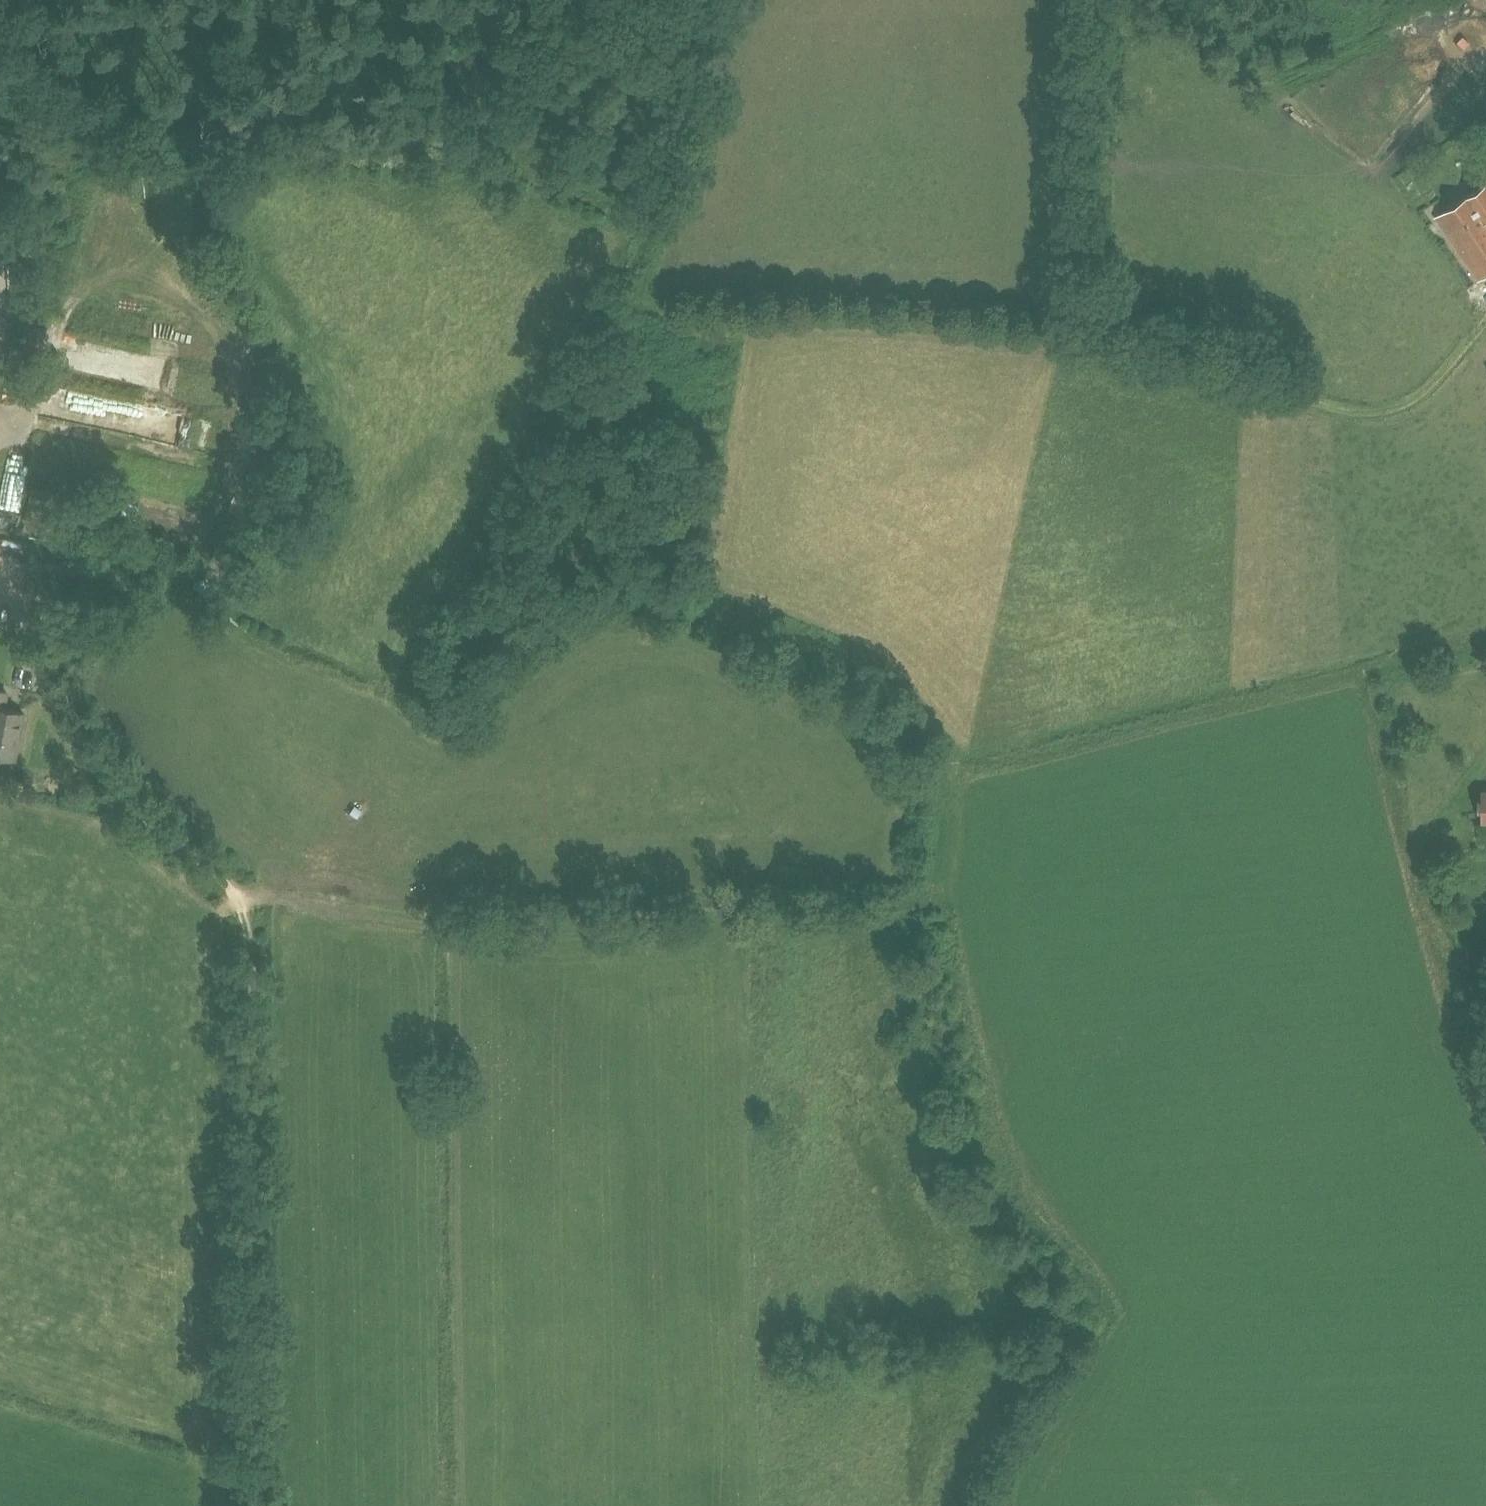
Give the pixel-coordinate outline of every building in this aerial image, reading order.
[(1437,215),(1479,279),(1485,274),(1485,183),(1437,215)] [(15,758),(24,712),(1,707),(4,691),(0,690),(0,755),(15,758)] [(1462,894),(1457,877),(1447,880),(1451,897),(1462,894)]
